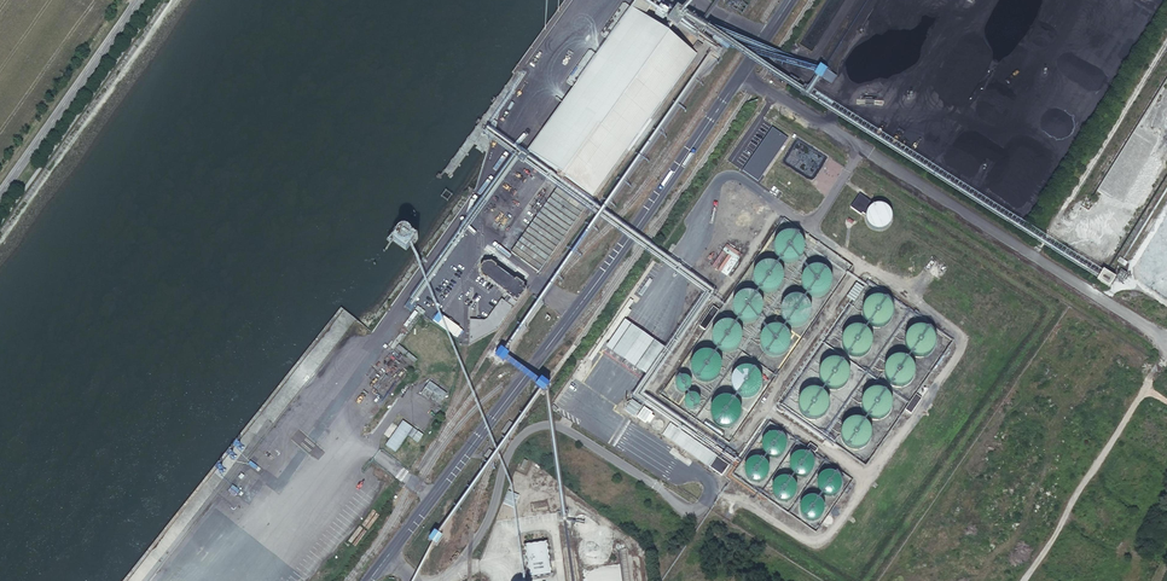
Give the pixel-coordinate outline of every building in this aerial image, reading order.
[(527,150),(564,177),(592,197),(696,54),(631,7),(527,150)] [(678,16),(671,11),(666,17),(665,20),(675,27),(680,20),(681,18),(678,16)] [(694,28),(689,34),(698,40),(700,36),(702,33),(694,28)] [(832,82),(837,72),(817,62),(812,72),(832,82)] [(564,177),(511,251),(539,271),(592,197),(564,177)] [(860,195),(851,208),(861,215),(862,213),(865,215),(866,216),(866,215),(866,214),(867,212),(867,211),(868,209),(869,208),(870,207),(872,206),(871,206),(869,204),(870,202),(860,195)] [(873,205),(872,206),(870,207),(869,208),(868,209),(867,211),(867,212),(866,214),(866,215),(866,216),(866,217),(866,219),(866,220),(867,222),(868,225),(869,226),(872,228),(873,229),(875,229),(876,230),(878,230),(880,230),(881,230),(883,229),(884,229),(887,227),(888,226),(889,225),(890,223),(891,222),(891,219),(891,215),(891,212),(890,211),(889,209),(888,208),(886,206),(883,205),(881,204),(879,204),(876,204),(873,205)] [(768,251),(793,263),(805,237),(781,225),(768,251)] [(448,234),(400,300),(411,307),(420,314),(460,258),(455,254),(462,244),(448,234)] [(714,266),(727,274),(737,259),(724,251),(714,266)] [(758,254),(748,281),(772,291),(783,264),(758,254)] [(794,279),(817,297),(834,276),(812,258),(794,279)] [(470,321),(469,346),(498,331),(527,291),(523,289),(525,287),(517,281),(515,283),(496,269),(497,267),(491,264),(484,264),(479,270),(481,278),(487,281),(488,280),(509,296),(504,303),(501,301),(488,319),(485,322),(470,321)] [(1099,276),(1097,279),(1110,286),(1116,276),(1103,269),(1099,276)] [(739,284),(726,307),(750,322),(764,299),(739,284)] [(802,325),(810,297),(784,289),(775,317),(802,325)] [(856,312),(880,326),(894,303),(871,289),(856,312)] [(699,326),(705,330),(719,311),(713,306),(699,326)] [(457,336),(462,329),(443,314),(437,322),(457,336)] [(872,331),(848,319),(837,344),(861,355),(872,331)] [(782,353),(789,327),(763,320),(756,347),(782,353)] [(625,321),(606,347),(622,358),(641,372),(659,345),(641,332),(625,321)] [(930,353),(931,323),(905,323),(905,353),(930,353)] [(713,382),(720,352),(693,346),(686,376),(713,382)] [(501,349),(495,357),(504,362),(507,359),(509,355),(506,352),(501,349)] [(879,375),(903,385),(914,359),(890,349),(879,375)] [(824,352),(815,379),(840,388),(849,360),(824,352)] [(733,360),(726,389),(753,396),(761,368),(733,360)] [(540,383),(536,389),(540,392),(542,393),(545,395),(547,392),(551,387),(542,380),(540,383)] [(793,404),(816,418),(829,395),(807,382),(793,404)] [(857,409),(882,419),(893,392),(867,382),(857,409)] [(429,383),(421,396),(428,401),(430,399),(440,405),(447,395),(429,383)] [(709,394),(710,423),(737,422),(736,393),(709,394)] [(915,394),(905,409),(911,414),(922,399),(915,394)] [(632,400),(625,410),(634,416),(641,406),(632,400)] [(653,412),(645,406),(637,417),(645,423),(653,412)] [(860,447),(872,423),(848,412),(837,435),(860,447)] [(403,420),(385,445),(395,452),(407,435),(413,427),(403,420)] [(717,457),(717,456),(670,424),(662,435),(709,467),(717,457)] [(779,455),(785,430),(765,426),(759,451),(779,455)] [(413,427),(407,435),(412,438),(418,431),(413,427)] [(423,434),(418,431),(412,438),(417,442),(423,434)] [(810,443),(807,448),(815,453),(818,449),(810,443)] [(742,458),(750,480),(767,474),(760,452),(742,458)] [(729,465),(717,457),(709,467),(721,476),(729,465)] [(842,474),(822,465),(813,487),(833,496),(842,474)] [(771,494),(792,496),(794,477),(772,475),(771,494)] [(361,488),(352,502),(366,512),(376,498),(361,488)] [(801,492),(799,512),(806,513),(805,519),(819,521),(822,495),(801,492)] [(518,498),(508,494),(503,506),(513,510),(518,498)] [(333,523),(348,535),(357,523),(342,511),(333,523)] [(437,543),(432,540),(425,548),(431,552),(434,554),(440,545),(437,543)] [(547,541),(524,545),(529,577),(552,574),(547,541)] [(312,544),(308,551),(326,561),(330,554),(312,544)] [(310,579),(321,567),(309,557),(299,569),(310,579)]
